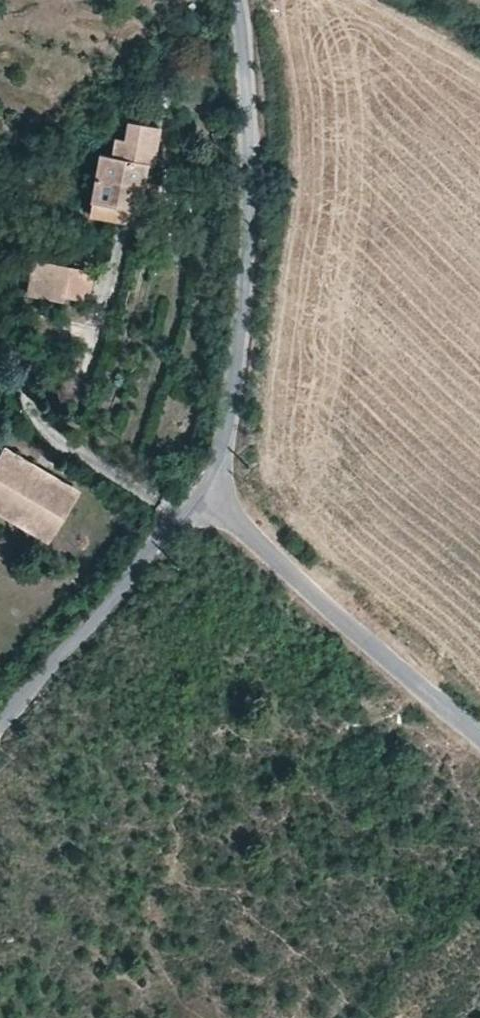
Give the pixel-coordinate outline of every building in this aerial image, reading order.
[(170,122),(167,90),(156,91),(159,123),(170,122)] [(91,198),(139,208),(147,164),(152,165),(155,148),(159,129),(130,123),(127,123),(123,140),(115,139),(111,156),(100,153),(91,198)] [(223,150),(220,130),(213,131),(216,150),(223,150)] [(135,224),(139,208),(91,198),(88,214),(93,215),(135,224)] [(180,235),(181,224),(172,224),(172,234),(180,235)] [(88,299),(93,273),(35,259),(28,292),(31,294),(63,301),(65,294),(88,299)] [(77,491),(5,447),(0,455),(0,512),(48,540),(60,520),(77,491)]
